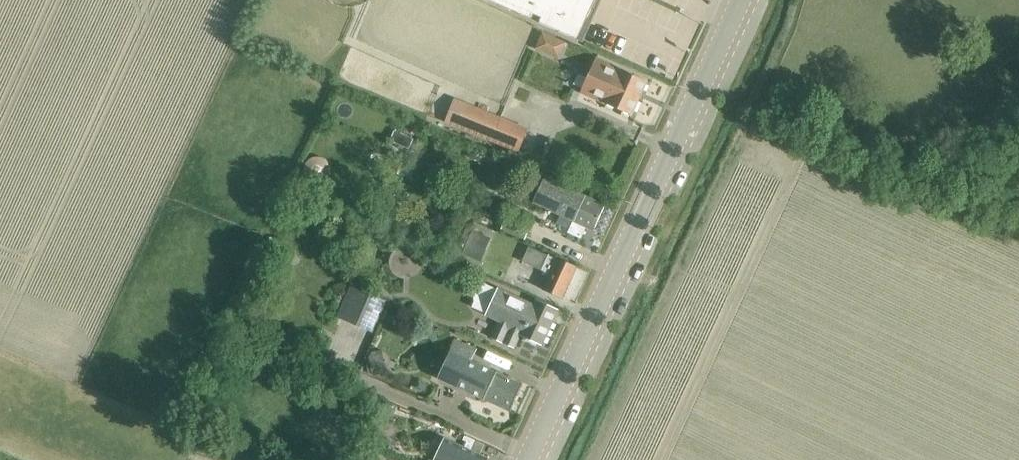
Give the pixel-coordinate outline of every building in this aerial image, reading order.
[(530,18),(532,14),(540,17),(537,22),(575,39),(576,37),(593,0),(490,0),(530,18)] [(580,90),(632,114),(647,81),(621,69),(621,71),(594,58),(580,90)] [(464,103),(455,127),(518,152),(527,128),(464,103)] [(586,226),(593,230),(605,205),(520,164),(516,172),(541,184),(533,201),(573,220),(567,232),(580,238),(586,226)] [(467,244),(485,251),(491,236),(474,229),(467,244)] [(529,247),(523,262),(541,270),(540,271),(549,275),(543,289),(562,298),(576,267),(548,254),(547,255),(529,247)] [(498,288),(498,289),(484,283),(481,288),(479,290),(476,292),(475,295),(474,299),(475,302),(472,308),(499,320),(492,334),(494,338),(511,345),(514,344),(519,333),(541,343),(556,310),(534,300),(532,304),(498,288)] [(342,317),(372,330),(385,301),(356,288),(342,317)] [(437,375),(509,410),(522,383),(472,360),(478,349),(455,338),(437,375)] [(369,353),(373,376),(387,374),(383,350),(369,353)] [(488,459),(472,452),(465,448),(459,446),(443,439),(439,449),(434,459),(488,459)]
